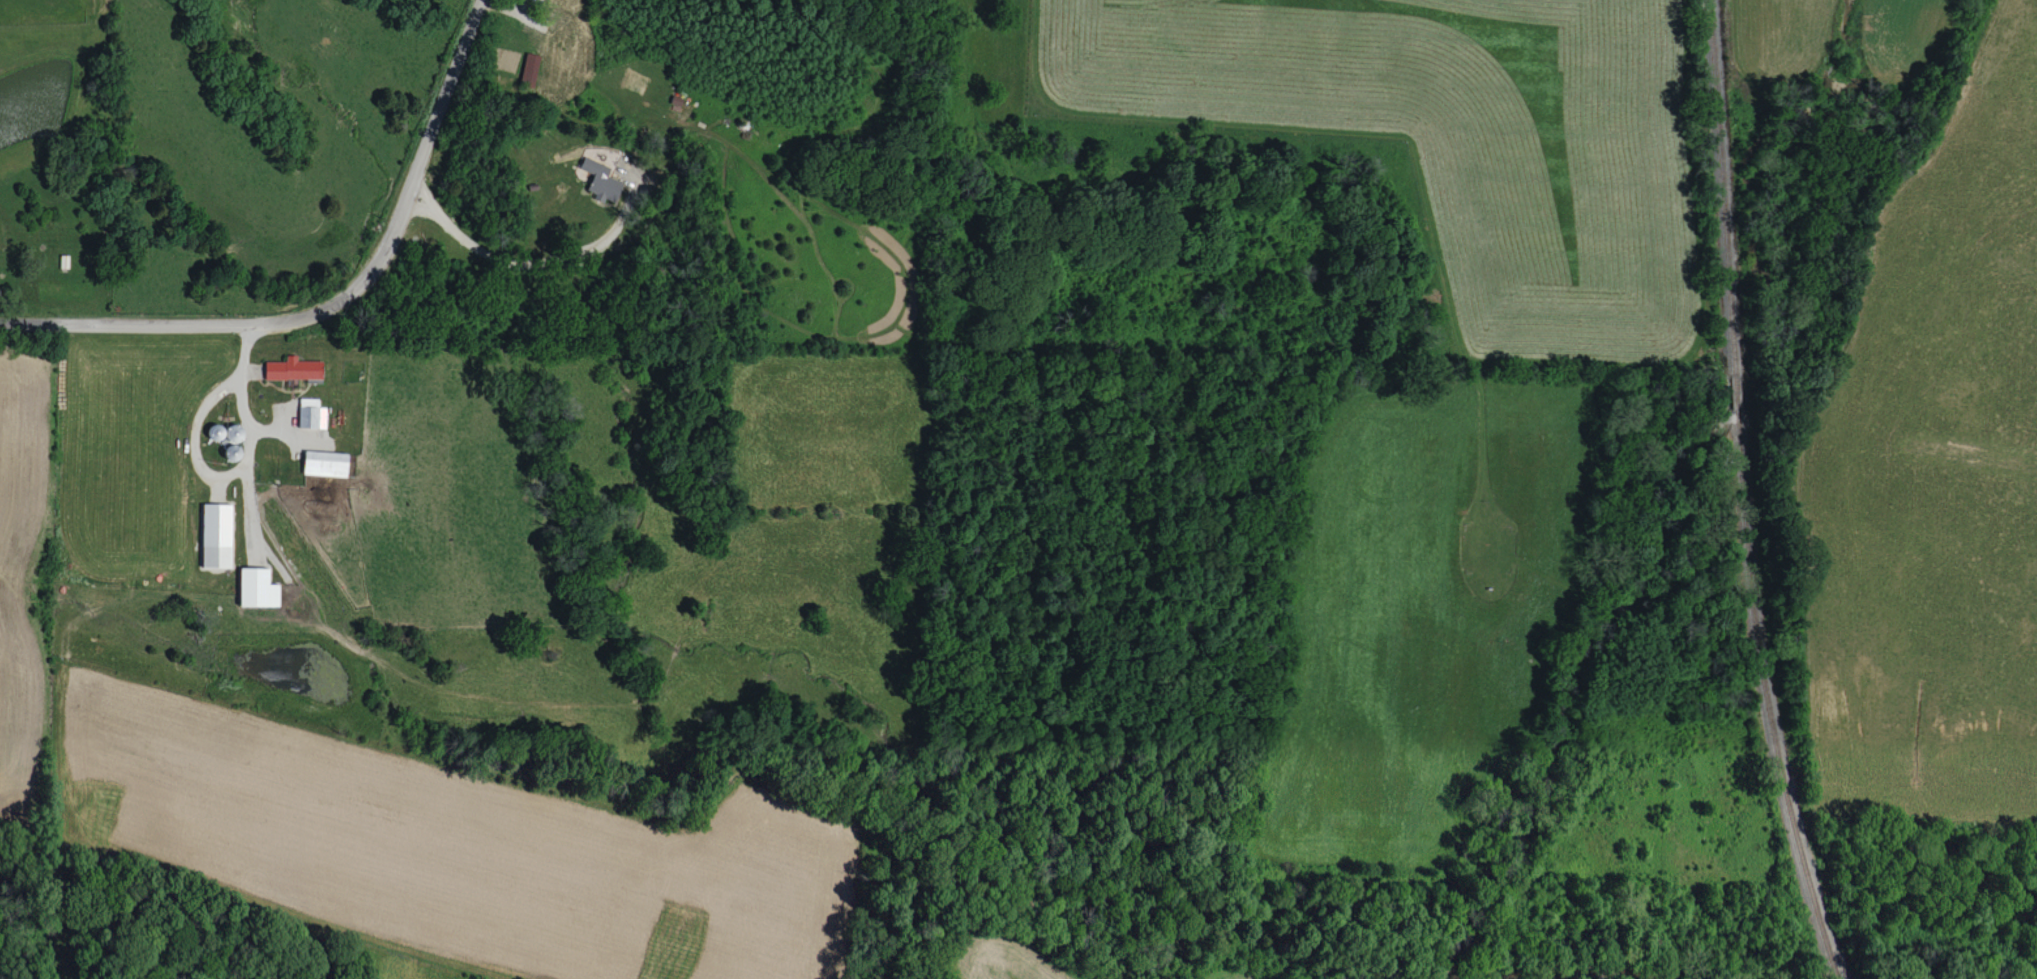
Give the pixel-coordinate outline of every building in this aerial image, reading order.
[(533,88),(541,56),(527,53),(519,84),(533,88)] [(616,202),(624,184),(607,177),(611,168),(585,157),(580,169),(595,175),(587,192),(604,199),(605,198),(616,202)] [(297,360),(297,355),(285,355),(285,361),(265,360),(264,378),(322,379),(323,360),(297,360)] [(299,427),(325,427),(326,406),(318,406),(318,398),(299,398),(299,427)] [(348,476),(349,452),(305,450),(304,474),(348,476)] [(203,566),(233,566),(233,502),(204,502),(203,566)] [(241,604),(280,605),(280,583),(271,582),(271,567),(241,567),(241,604)]
